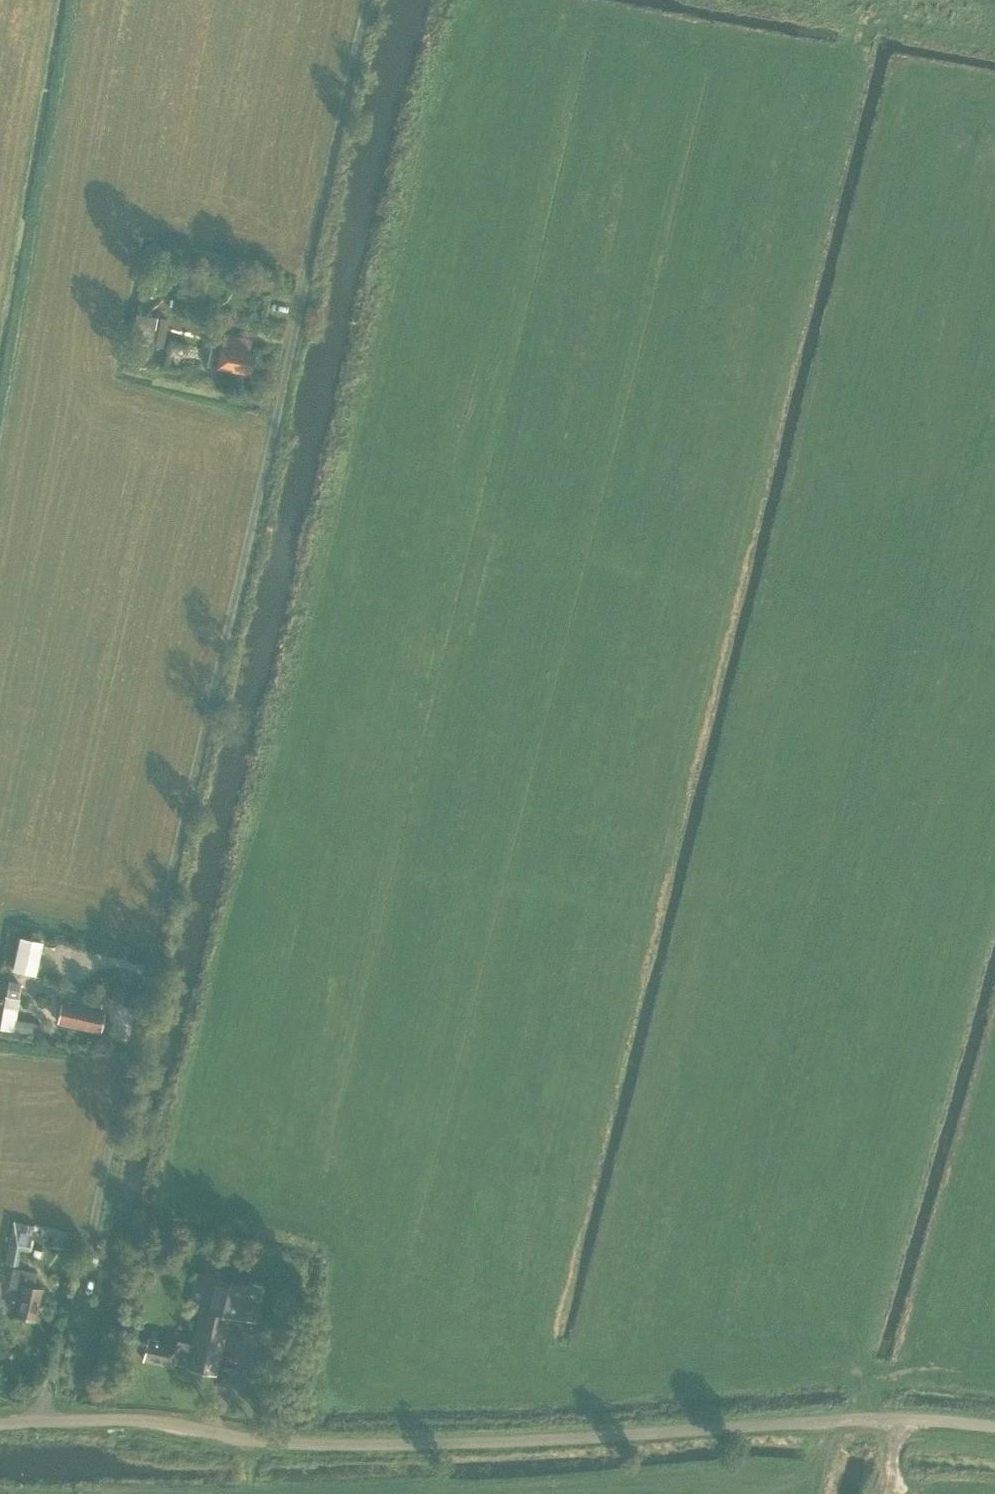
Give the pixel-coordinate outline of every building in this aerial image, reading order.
[(157,317),(138,314),(134,341),(153,344),(157,317)] [(223,339),(213,337),(210,352),(207,365),(216,367),(216,368),(250,375),(254,354),(248,353),(251,340),(224,334),(223,339)] [(182,356),(184,342),(167,339),(165,354),(182,356)] [(44,941),(21,936),(12,978),(28,981),(29,973),(36,974),(44,941)] [(22,982),(11,980),(9,996),(7,996),(2,1030),(15,1032),(16,1030),(39,1034),(41,1023),(18,1020),(21,998),(19,998),(22,982)] [(100,1031),(104,1012),(62,1002),(58,1022),(100,1031)] [(82,1234),(59,1229),(55,1244),(78,1250),(82,1234)] [(31,1238),(11,1234),(6,1262),(20,1265),(23,1250),(29,1251),(31,1238)] [(32,1246),(29,1258),(40,1261),(43,1249),(32,1246)] [(31,1286),(34,1272),(13,1267),(8,1287),(21,1290),(16,1316),(35,1320),(42,1288),(31,1286)] [(256,1322),(264,1286),(198,1272),(191,1308),(201,1310),(193,1343),(179,1340),(178,1345),(148,1338),(143,1360),(173,1366),(174,1362),(188,1365),(188,1368),(215,1374),(228,1316),(256,1322)]
